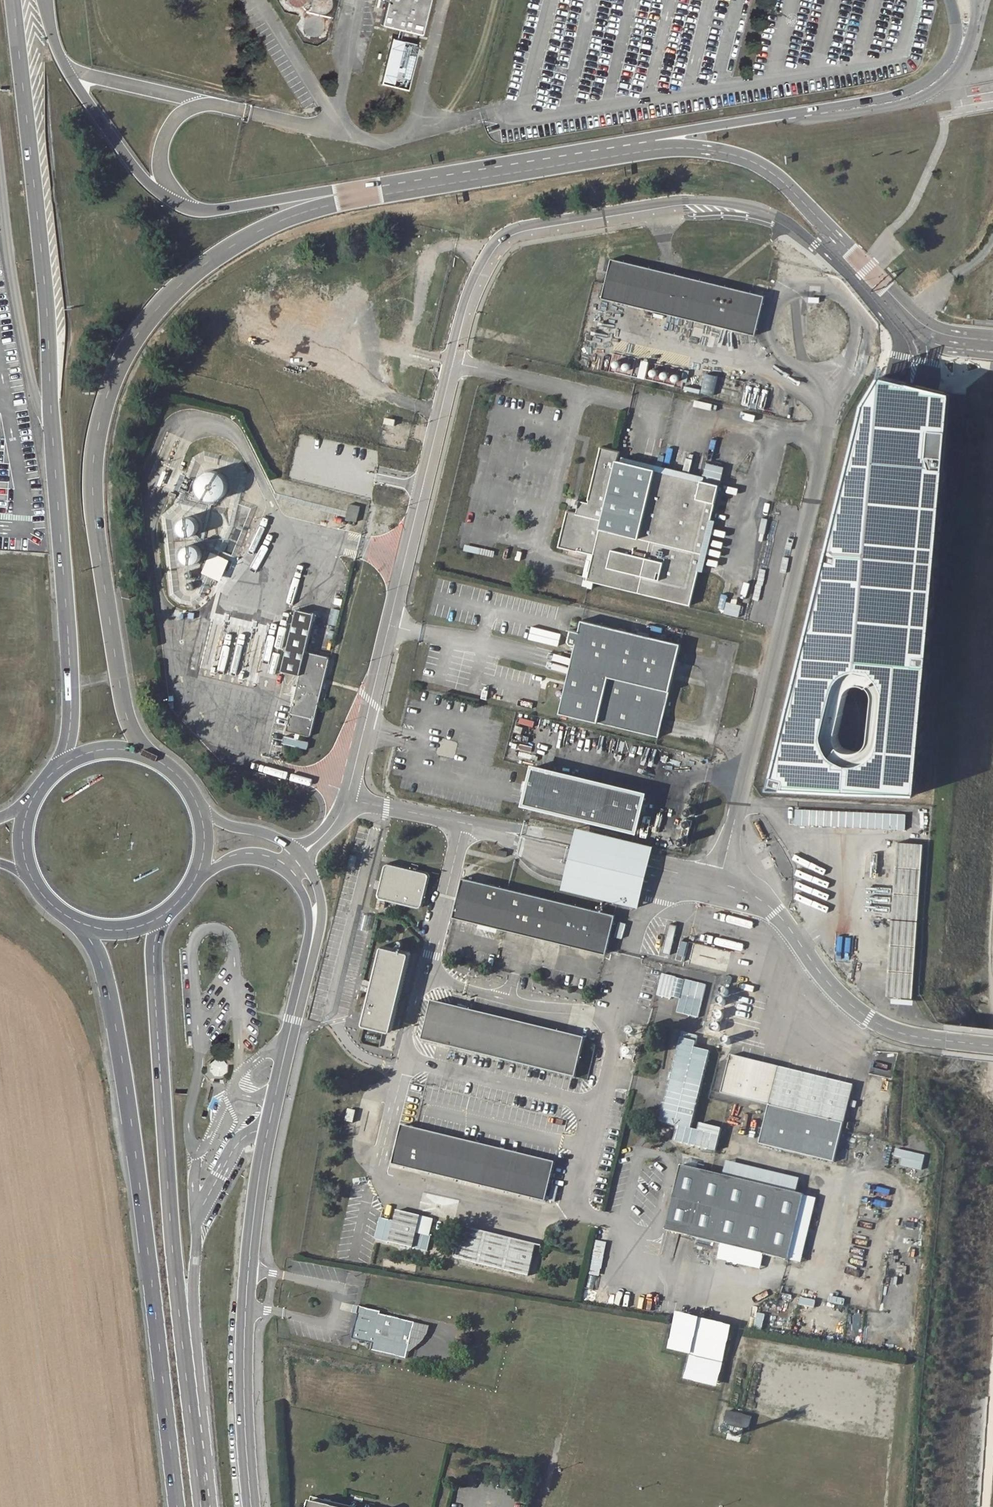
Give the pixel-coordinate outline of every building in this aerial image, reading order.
[(310,2),(310,6),(312,9),(314,11),(317,12),(321,12),(324,11),(326,9),(328,6),(328,3),(327,0),(311,0),(310,2)] [(420,36),(429,0),(385,0),(378,26),(420,36)] [(607,296),(756,334),(766,295),(617,259),(607,296)] [(428,316),(427,329),(434,330),(435,317),(428,316)] [(614,368),(615,369),(616,369),(617,369),(619,368),(620,366),(620,364),(620,362),(618,361),(617,361),(614,361),(612,364),(612,367),(614,368)] [(639,377),(644,378),(648,363),(642,361),(639,377)] [(630,365),(629,364),(628,363),(625,363),(623,364),(623,366),(622,368),(624,370),(626,371),(627,371),(629,370),(630,369),(631,368),(630,365)] [(650,375),(651,376),(653,377),(656,376),(658,374),(658,373),(657,371),(655,369),(654,369),(651,370),(650,372),(650,375)] [(661,377),(662,379),(664,380),(666,380),(668,378),(669,376),(668,374),(667,372),(666,372),(663,372),(661,373),(661,375),(661,377)] [(676,374),(675,374),(673,375),(672,376),(671,378),(672,379),(673,381),(674,382),(675,382),(677,382),(678,381),(680,379),(679,377),(678,375),(676,374)] [(387,417),(386,424),(396,426),(397,419),(387,417)] [(691,606),(692,607),(701,571),(726,468),(707,463),(702,482),(655,470),(619,461),(622,452),(618,451),(601,447),(589,501),(590,501),(590,504),(581,502),(580,505),(578,513),(568,511),(560,548),(595,556),(588,581),(590,582),(691,606)] [(227,484),(224,478),(220,475),(217,473),(212,473),(208,474),(205,476),(202,479),(201,482),(200,486),(200,490),(201,494),(204,496),(210,501),(216,501),(220,499),(223,496),(225,493),(227,484)] [(346,520),(357,522),(361,507),(350,504),(346,520)] [(195,521),(193,520),(190,518),(187,518),(184,519),(181,521),(180,528),(181,531),(183,533),(185,535),(189,536),(193,534),(195,532),(197,529),(197,526),(197,524),(195,521)] [(200,550),(199,548),(196,547),(192,546),(189,547),(187,548),(185,550),(184,553),(184,557),(186,560),(190,563),(195,563),(197,562),(200,560),(201,557),(202,553),(200,550)] [(193,573),(192,572),(189,570),(187,570),(184,573),(184,577),(186,579),(188,580),(190,579),(192,578),(193,576),(193,573)] [(194,586),(194,584),(192,582),(189,582),(186,584),(186,587),(186,589),(188,591),(190,591),(193,590),(194,589),(194,586)] [(337,626),(341,610),(334,608),(330,624),(337,626)] [(288,731),(310,737),(329,659),(306,653),(315,615),(298,611),(283,672),(300,676),(288,731)] [(683,645),(583,621),(580,632),(573,630),(570,642),(572,645),(577,646),(573,665),(560,714),(660,737),(683,645)] [(521,717),(520,725),(533,728),(535,720),(521,717)] [(286,736),(285,743),(309,748),(310,741),(286,736)] [(646,798),(537,771),(528,806),(638,832),(646,798)] [(907,813),(796,809),(796,824),(906,829),(907,813)] [(655,848),(578,830),(563,891),(641,910),(655,848)] [(926,844),(901,843),(895,918),(921,920),(926,844)] [(378,899),(415,907),(421,903),(428,875),(425,870),(386,861),(382,865),(375,892),(378,899)] [(452,916),(603,952),(613,914),(462,877),(452,916)] [(921,922),(895,920),(890,995),(915,997),(921,922)] [(365,1026),(390,1032),(393,1031),(412,954),(410,951),(384,945),(381,947),(363,1023),(365,1026)] [(726,962),(728,951),(708,947),(706,958),(726,962)] [(699,1018),(707,984),(663,973),(657,994),(680,1000),(677,1013),(699,1018)] [(422,1038),(573,1074),(582,1036),(431,999),(422,1038)] [(678,1042),(674,1059),(659,1120),(675,1124),(671,1139),(707,1148),(711,1132),(689,1127),(708,1050),(678,1042)] [(853,1086),(732,1056),(722,1094),(770,1106),(761,1145),(834,1163),(853,1086)] [(221,1059),(215,1059),(209,1063),(209,1070),(213,1076),(220,1076),(225,1072),(226,1065),(221,1059)] [(878,1063),(877,1070),(888,1072),(890,1066),(878,1063)] [(356,1111),(349,1109),(346,1121),(353,1123),(356,1111)] [(391,1165),(542,1202),(552,1163),(401,1126),(391,1165)] [(903,1157),(901,1167),(924,1170),(926,1153),(897,1150),(896,1157),(903,1157)] [(725,1160),(722,1174),(795,1192),(798,1178),(725,1160)] [(764,1254),(801,1263),(817,1198),(681,1165),(665,1230),(721,1243),(717,1259),(760,1270),(764,1254)] [(427,1251),(435,1219),(397,1210),(394,1221),(380,1218),(375,1239),(427,1251)] [(535,1244),(462,1226),(454,1258),(527,1275),(535,1244)] [(588,1240),(579,1238),(575,1254),(584,1256),(588,1240)] [(591,1275),(603,1276),(606,1242),(594,1240),(591,1275)] [(815,1307),(816,1300),(801,1297),(800,1304),(815,1307)] [(360,1309),(352,1340),(373,1345),(371,1352),(405,1360),(414,1324),(379,1316),(380,1313),(360,1309)] [(734,1326),(680,1312),(679,1318),(670,1349),(692,1355),(686,1380),(719,1388),(725,1363),(734,1326)] [(755,1329),(765,1331),(768,1315),(759,1313),(755,1329)] [(753,1415),(730,1410),(726,1423),(750,1429),(753,1415)] [(313,1498),(311,1506),(351,1506),(313,1498)]
